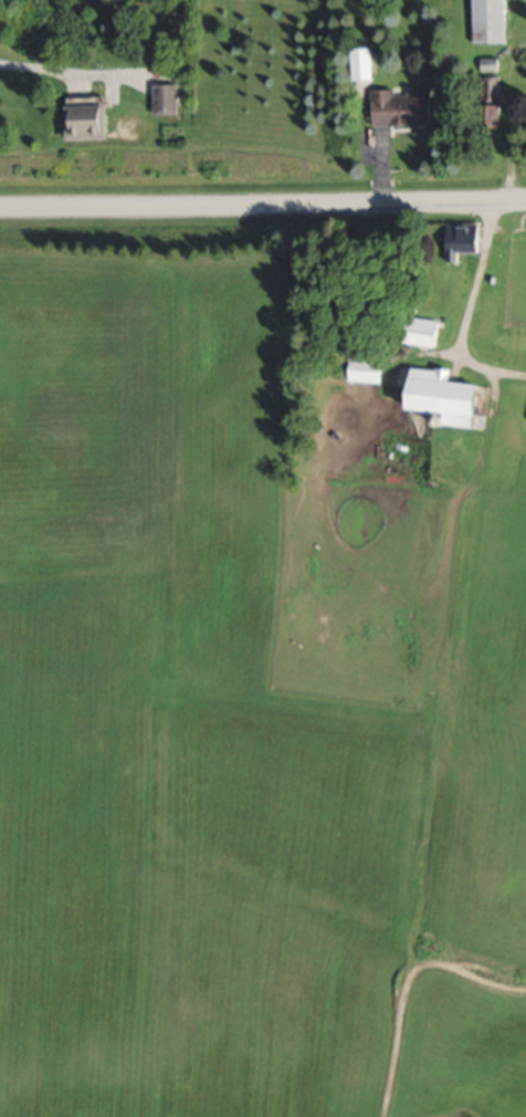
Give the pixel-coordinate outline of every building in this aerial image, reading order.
[(506,0),(472,0),(472,43),(506,43),(506,0)] [(372,80),(372,47),(349,47),(350,80),(372,80)] [(497,59),(477,59),(477,71),(497,71),(497,59)] [(176,83),(152,83),(152,115),(176,115),(176,83)] [(369,91),(369,125),(430,125),(430,90),(369,91)] [(68,104),(69,139),(108,138),(107,103),(68,104)] [(461,262),(461,252),(482,252),(482,224),(446,224),(446,262),(461,262)] [(441,319),(406,319),(406,346),(441,346),(441,319)] [(366,370),(378,370),(378,362),(366,361),(366,370)] [(482,385),(447,382),(448,370),(410,367),(406,408),(446,412),(445,424),(478,427),(482,385)]
